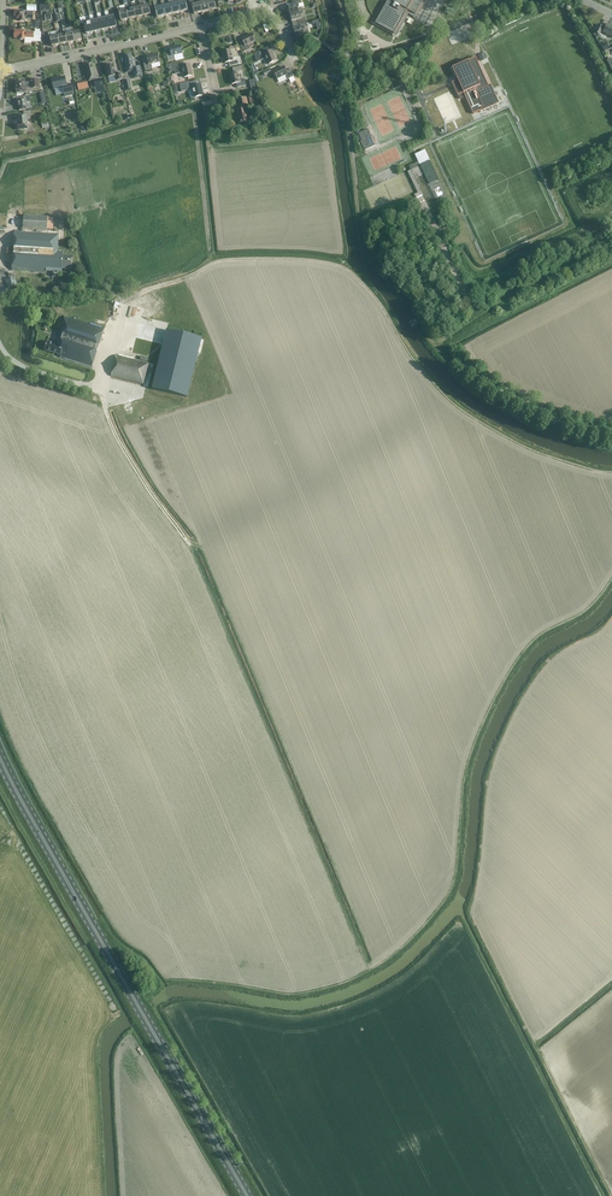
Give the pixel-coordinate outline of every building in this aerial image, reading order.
[(57,2),(59,9),(65,8),(64,0),(57,2)] [(177,3),(172,5),(171,0),(170,0),(168,0),(169,5),(171,5),(173,14),(180,12),(178,3),(177,3)] [(180,12),(188,11),(185,1),(180,3),(179,0),(176,0),(177,3),(178,3),(180,12)] [(199,3),(195,4),(194,0),(189,0),(190,6),(192,5),(194,14),(202,12),(200,3),(199,3)] [(206,2),(201,3),(201,0),(198,0),(199,3),(200,3),(202,12),(209,11),(207,2),(206,2)] [(209,0),(206,0),(206,2),(207,2),(209,11),(217,9),(215,0),(214,0),(209,1),(209,0)] [(298,4),(301,4),(300,0),(297,0),(292,1),(293,5),(288,6),(290,14),(303,11),(302,8),(299,8),(298,4)] [(424,0),(388,0),(375,24),(394,34),(408,10),(416,15),(420,6),(424,0)] [(141,7),(143,16),(151,14),(149,5),(144,6),(143,1),(139,2),(140,7),(141,7)] [(171,5),(169,5),(165,6),(164,1),(161,2),(162,7),(163,7),(165,16),(173,14),(171,5)] [(49,3),(40,4),(41,11),(50,10),(49,3)] [(141,7),(140,7),(136,8),(135,3),(132,4),(133,9),(134,8),(136,17),(143,16),(141,7)] [(163,7),(162,7),(157,8),(156,3),(154,4),(155,9),(156,9),(158,17),(165,16),(163,7)] [(134,8),(133,9),(128,10),(127,5),(124,5),(125,10),(127,10),(129,19),(136,17),(134,8)] [(127,10),(125,10),(121,11),(120,6),(117,7),(118,12),(119,12),(121,21),(129,19),(127,10)] [(26,11),(15,11),(15,16),(17,16),(17,19),(20,19),(20,21),(25,21),(25,19),(33,19),(33,12),(26,12),(26,11)] [(108,11),(105,12),(106,18),(107,18),(109,29),(117,27),(114,16),(110,17),(108,11)] [(302,19),(301,15),(303,14),(303,11),(290,14),(292,22),(297,21),(298,24),(306,22),(305,18),(302,19)] [(101,13),(97,14),(98,20),(99,20),(102,31),(109,29),(107,18),(106,18),(102,19),(101,13)] [(93,15),(89,16),(91,22),(94,32),(102,31),(99,20),(98,20),(94,21),(93,15)] [(85,17),(80,18),(81,24),(84,24),(86,34),(94,32),(91,22),(87,23),(85,17)] [(305,31),(304,27),(307,26),(306,22),(298,24),(298,28),(294,29),(296,37),(305,35),(305,37),(308,36),(307,31),(305,31)] [(608,24),(603,32),(611,37),(611,26),(608,24)] [(600,35),(604,27),(599,25),(595,32),(600,35)] [(72,32),(74,41),(82,40),(80,31),(74,32),(73,27),(70,28),(71,33),(72,32)] [(72,32),(71,33),(67,34),(66,29),(63,29),(64,34),(65,34),(67,43),(74,41),(72,32)] [(25,31),(15,30),(15,33),(14,33),(14,36),(15,36),(15,38),(20,38),(20,40),(25,40),(25,38),(34,38),(34,32),(25,32),(25,31)] [(65,34),(64,34),(59,35),(58,31),(56,31),(57,36),(58,36),(60,45),(67,43),(65,34)] [(58,36),(57,36),(52,37),(51,32),(48,33),(49,38),(50,38),(52,47),(60,45),(58,36)] [(240,46),(243,53),(250,50),(248,45),(256,42),(252,34),(242,39),(244,44),(240,46)] [(603,42),(600,44),(605,51),(608,48),(604,43),(603,42)] [(167,55),(168,62),(175,60),(174,55),(183,53),(181,46),(170,48),(171,54),(167,55)] [(271,50),(271,51),(269,47),(258,52),(254,54),(258,62),(266,58),(269,64),(276,61),(271,50)] [(231,50),(223,52),(226,63),(231,62),(232,66),(241,64),(241,60),(238,60),(237,57),(233,58),(231,50)] [(134,58),(132,58),(131,54),(124,56),(126,62),(125,63),(126,67),(125,67),(127,73),(133,71),(134,79),(143,77),(140,67),(136,68),(134,58)] [(144,64),(146,71),(153,69),(151,64),(160,62),(158,54),(147,57),(148,63),(144,64)] [(458,80),(452,83),(460,99),(465,97),(473,114),(484,109),(484,108),(496,102),(476,57),(464,62),(452,68),(458,80)] [(185,66),(184,62),(172,64),(172,63),(168,64),(170,72),(183,69),(185,78),(193,76),(190,65),(185,66)] [(98,79),(97,77),(95,67),(93,67),(92,63),(86,65),(87,71),(86,71),(88,76),(87,76),(88,82),(94,80),(96,88),(104,86),(102,77),(98,79)] [(116,74),(114,64),(106,66),(108,78),(117,76),(118,81),(122,80),(121,73),(116,74)] [(286,71),(284,67),(274,72),(277,79),(285,75),(287,80),(294,77),(290,69),(286,71)] [(261,73),(263,77),(272,73),(270,69),(261,73)] [(240,80),(238,71),(230,73),(232,85),(238,83),(239,87),(246,86),(244,79),(240,80)] [(72,84),(67,85),(65,76),(52,79),(54,89),(62,87),(64,94),(74,92),(72,84)] [(39,88),(39,80),(31,81),(32,83),(26,83),(25,80),(16,81),(17,93),(27,92),(26,89),(39,88)] [(195,86),(194,82),(180,85),(182,92),(193,89),(195,98),(203,96),(200,85),(195,86)] [(258,105),(256,95),(249,96),(251,106),(258,105)] [(17,99),(20,111),(28,109),(27,103),(31,102),(30,96),(17,99)] [(236,109),(239,123),(250,121),(246,107),(248,106),(246,97),(239,99),(241,108),(236,109)] [(32,115),(31,111),(29,111),(24,112),(25,116),(18,116),(19,124),(18,124),(19,130),(29,129),(27,118),(30,118),(30,115),(32,115)] [(92,122),(86,118),(82,125),(88,129),(92,122)] [(375,146),(368,129),(360,133),(359,133),(361,139),(362,141),(360,141),(365,151),(375,146)] [(414,195),(469,312),(476,309),(442,235),(451,231),(448,226),(440,230),(416,179),(424,175),(438,204),(448,200),(425,150),(415,155),(419,162),(410,166),(411,170),(408,172),(418,193),(414,195)] [(23,228),(47,230),(48,217),(24,215),(23,228)] [(62,269),(72,270),(73,256),(63,255),(63,250),(57,250),(58,234),(14,231),(12,270),(61,273),(62,269)] [(17,285),(14,277),(6,279),(8,288),(17,285)] [(9,289),(0,291),(0,299),(11,297),(9,289)] [(104,329),(65,317),(55,344),(47,341),(44,350),(61,355),(60,356),(65,358),(65,359),(92,367),(104,329)] [(187,397),(202,339),(166,330),(152,389),(187,397)] [(111,376),(144,384),(149,362),(117,354),(111,376)]
